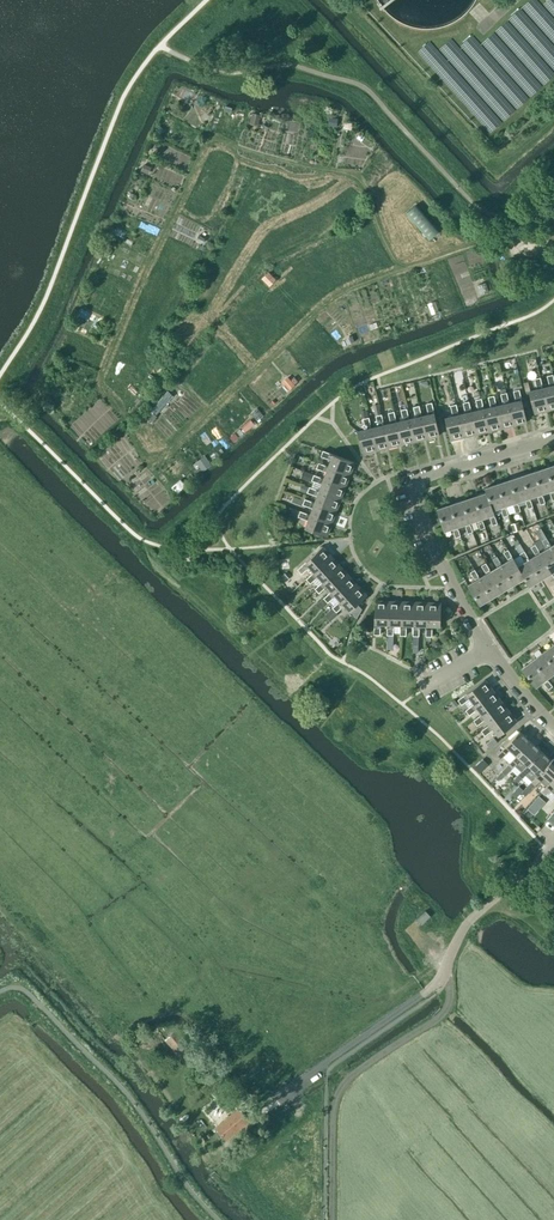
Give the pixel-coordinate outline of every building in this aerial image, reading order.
[(416,205),(405,213),(429,240),(439,231),(416,205)] [(269,286),(276,279),(268,272),(261,278),(269,286)] [(478,288),(487,285),(483,275),(475,278),(478,288)] [(483,300),(490,297),(487,288),(479,291),(483,300)] [(553,375),(547,376),(550,386),(543,388),(548,410),(553,409),(553,380),(553,375)] [(548,410),(543,388),(540,378),(535,379),(537,389),(529,391),(534,413),(548,410)] [(509,403),(514,425),(527,422),(519,390),(522,389),(521,384),(514,385),(515,391),(513,391),(516,401),(509,403)] [(514,425),(509,403),(506,393),(505,388),(500,389),(503,404),(496,406),(501,428),(514,425)] [(501,428),(496,406),(494,396),(488,397),(491,407),(484,409),(489,431),(501,428)] [(421,416),(427,438),(439,435),(431,403),(430,398),(425,399),(426,404),(428,414),(421,416)] [(489,431),(484,409),(481,399),(476,400),(478,410),(471,412),(476,434),(489,431)] [(476,434),(471,412),(469,402),(463,403),(465,413),(458,415),(464,437),(476,434)] [(464,437),(458,415),(456,404),(450,406),(453,416),(445,418),(450,440),(464,437)] [(427,438),(421,416),(419,406),(413,407),(416,417),(409,419),(414,441),(427,438)] [(414,441),(409,419),(406,409),(401,410),(403,420),(396,422),(401,444),(414,441)] [(401,444),(396,422),(394,412),(388,413),(391,423),(384,425),(389,447),(401,444)] [(389,447),(384,425),(381,415),(376,416),(378,426),(371,428),(376,450),(389,447)] [(376,450),(371,428),(369,418),(363,419),(365,429),(358,431),(363,453),(376,450)] [(328,467),(350,475),(354,463),(323,451),(321,456),(331,460),(328,467)] [(350,475),(328,467),(318,463),(316,468),(326,472),(324,479),(345,487),(350,475)] [(547,468),(534,472),(542,493),(549,491),(552,500),(553,500),(553,489),(547,468)] [(305,472),(303,479),(311,482),(312,480),(314,475),(305,472)] [(545,503),(542,493),(534,472),(522,476),(530,498),(537,495),(540,504),(545,503)] [(324,479),(314,475),(312,480),(322,484),(319,491),(341,499),(345,487),(324,479)] [(533,507),(530,498),(522,476),(510,480),(517,502),(525,499),(531,517),(535,516),(533,507)] [(520,511),(517,502),(510,480),(497,484),(505,506),(512,503),(515,513),(520,511)] [(302,484),(299,490),(306,493),(309,487),(302,484)] [(508,515),(505,506),(497,484),(485,488),(486,493),(492,510),(493,510),(500,508),(503,517),(508,515)] [(341,499),(319,491),(309,487),(307,492),(317,496),(315,503),(336,511),(341,499)] [(497,524),(493,510),(492,510),(486,493),(474,497),(482,519),(489,516),(492,525),(497,524)] [(301,505),(303,500),(294,496),(292,502),(301,505)] [(485,528),(482,519),(474,497),(462,501),(470,523),(477,520),(480,530),(485,528)] [(336,511),(315,503),(305,499),(303,505),(313,508),(310,515),(332,523),(336,511)] [(473,532),(470,523),(462,501),(450,505),(457,527),(465,524),(468,534),(473,532)] [(460,536),(457,527),(450,505),(437,509),(444,531),(452,528),(455,538),(460,536)] [(332,523),(310,515),(293,508),(291,514),(298,517),(308,520),(305,528),(327,536),(332,523)] [(513,532),(520,529),(518,522),(510,524),(513,532)] [(551,546),(546,538),(542,540),(547,549),(540,553),(552,572),(553,571),(553,550),(551,546)] [(541,579),(529,560),(519,543),(515,546),(520,554),(525,562),(518,566),(525,578),(524,578),(529,586),(541,579)] [(552,572),(540,553),(535,544),(531,547),(536,556),(529,560),(541,579),(552,572)] [(314,572),(331,556),(323,547),(298,569),(302,574),(309,566),(314,572)] [(525,578),(518,566),(508,549),(503,552),(508,561),(502,565),(514,584),(524,578),(525,578)] [(323,581),(340,566),(331,556),(314,572),(306,579),(310,583),(318,576),(323,581)] [(514,584),(502,565),(497,556),(492,559),(497,567),(491,571),(502,591),(514,584)] [(502,591),(491,571),(486,563),(481,566),(486,574),(480,578),(491,598),(502,591)] [(332,591),(349,575),(340,566),(323,581),(315,589),(319,593),(327,586),(332,591)] [(491,598),(480,578),(475,569),(470,572),(475,581),(468,585),(480,605),(491,598)] [(340,601),(357,585),(349,575),(332,591),(324,598),(328,602),(336,595),(340,601)] [(290,592),(297,586),(291,579),(283,585),(290,592)] [(357,585),(340,601),(333,608),(336,612),(344,605),(350,611),(367,595),(357,585)] [(387,624),(389,601),(375,601),(374,634),(380,635),(380,624),(387,624)] [(400,624),(401,602),(389,601),(387,624),(387,635),(393,635),(393,624),(400,624)] [(413,625),(414,602),(401,602),(400,624),(400,635),(406,635),(406,625),(413,625)] [(426,625),(427,602),(414,602),(413,625),(413,636),(419,636),(419,625),(426,625)] [(427,602),(426,625),(426,636),(432,636),(432,626),(440,626),(441,603),(427,602)] [(331,621),(338,614),(332,608),(324,614),(331,621)] [(553,644),(543,652),(553,666),(553,645),(553,644)] [(543,652),(533,660),(547,678),(553,673),(553,675),(553,666),(543,652)] [(553,686),(547,678),(533,660),(522,668),(536,686),(543,681),(549,689),(553,686)] [(475,704),(493,690),(485,679),(458,700),(461,704),(470,698),(475,704)] [(482,714),(501,700),(493,690),(475,704),(466,710),(469,715),(478,708),(482,714)] [(454,699),(450,702),(454,708),(458,704),(454,699)] [(490,724),(508,710),(501,700),(482,714),(474,720),(477,725),(486,718),(490,724)] [(508,710),(490,724),(481,731),(485,735),(493,729),(498,735),(517,721),(508,710)] [(517,756),(530,741),(519,731),(497,755),(501,758),(510,749),(516,755),(517,756)] [(517,756),(516,755),(504,769),(507,772),(511,768),(512,768),(515,765),(521,772),(527,765),(541,751),(530,741),(517,756)] [(527,765),(521,772),(514,779),(518,782),(522,778),(525,775),(532,781),(537,775),(538,775),(551,761),(541,751),(527,765)] [(553,779),(553,759),(553,758),(551,761),(538,775),(537,775),(532,781),(521,792),(525,796),(544,776),(550,782),(550,783),(553,779)] [(479,773),(488,764),(483,759),(474,768),(479,773)] [(498,775),(496,778),(498,779),(502,779),(506,775),(502,771),(498,775)] [(550,782),(542,791),(546,795),(553,786),(553,779),(550,783),(550,782)] [(422,924),(431,916),(425,910),(417,919),(422,924)] [(184,1062),(192,1055),(193,1054),(174,1031),(172,1033),(165,1039),(184,1062)] [(227,1140),(249,1121),(238,1108),(216,1127),(227,1140)]
